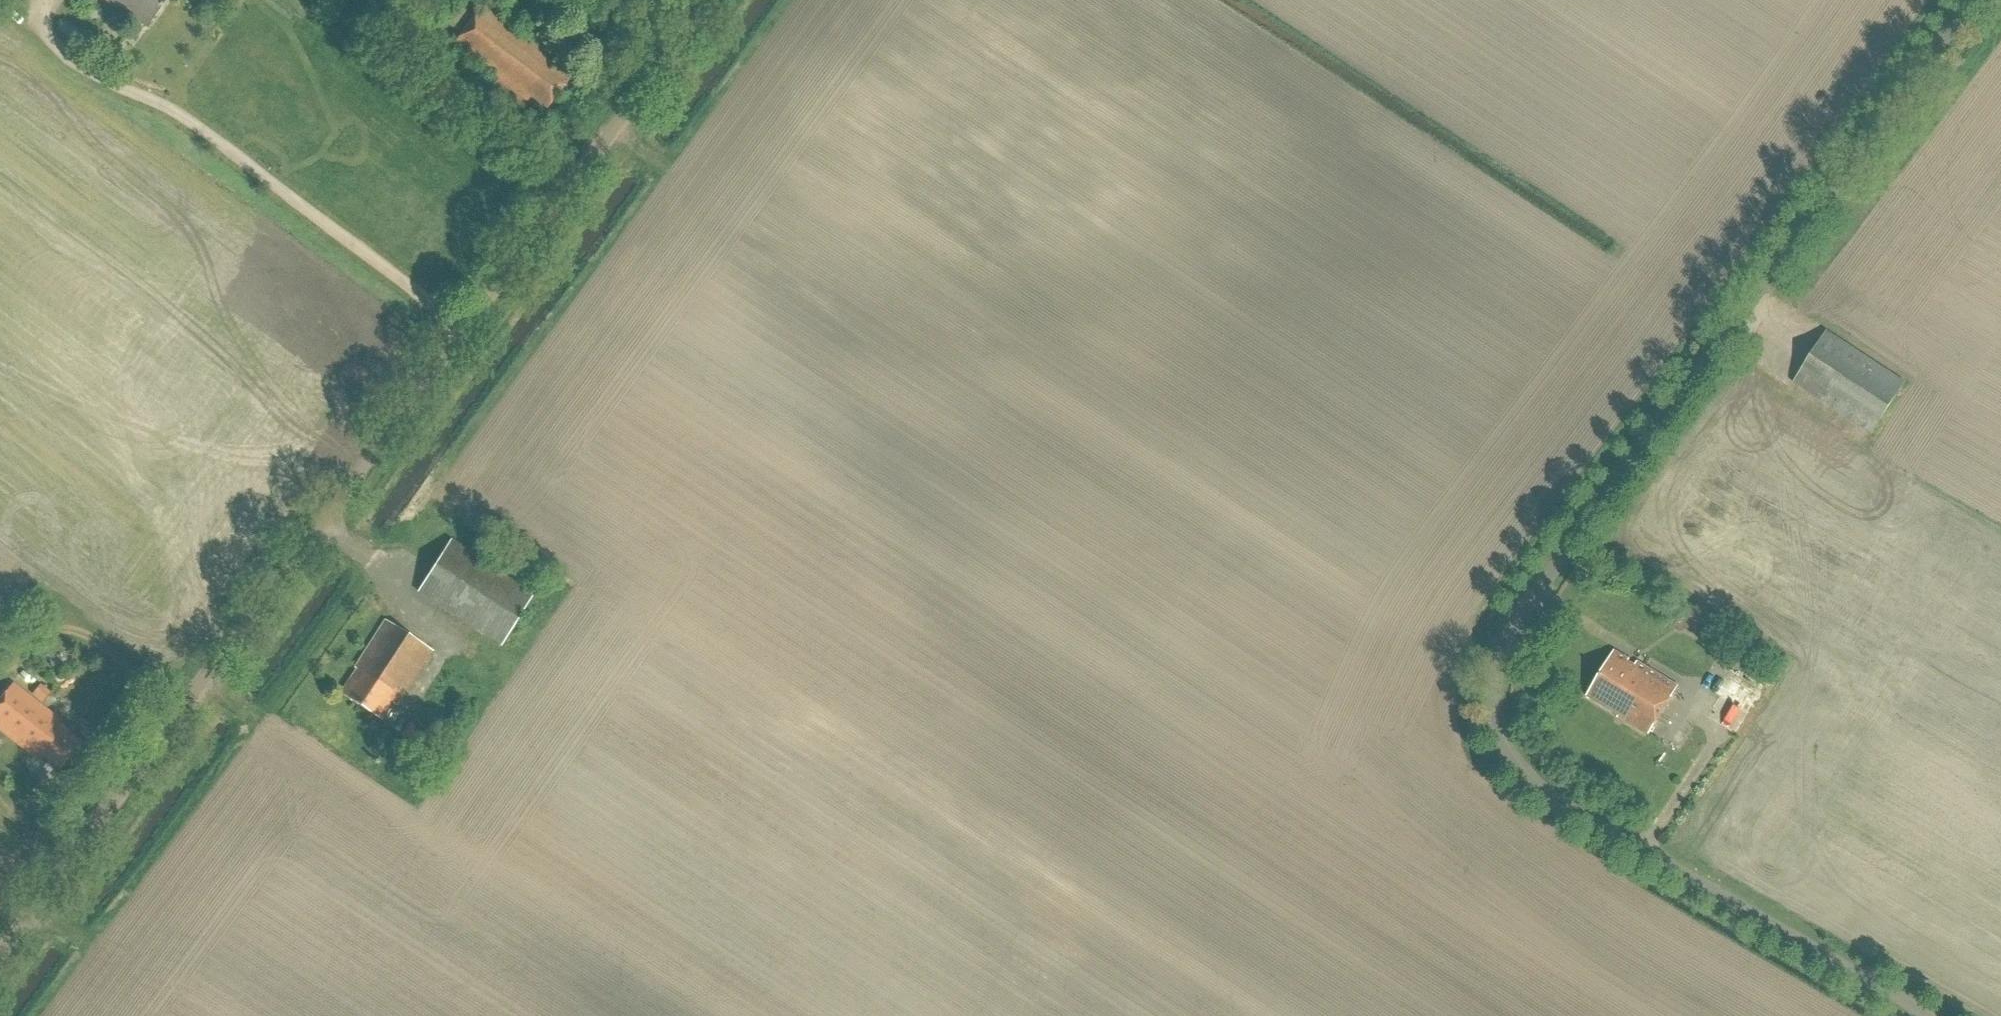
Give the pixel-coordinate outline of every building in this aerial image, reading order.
[(168,0),(102,0),(124,16),(126,13),(147,29),(168,0)] [(542,50),(543,48),(484,4),(449,53),(522,108),(528,100),(545,112),(568,81),(550,67),(555,60),(542,50)] [(1905,382),(1826,331),(1792,383),(1871,434),(1905,382)] [(535,592),(451,539),(417,592),(501,645),(535,592)] [(352,668),(355,670),(340,693),(377,718),(389,701),(394,704),(430,651),(383,620),(352,668)] [(1622,719),(1649,735),(1677,687),(1651,671),(1651,670),(1638,662),(1636,664),(1615,651),(1587,697),(1619,716),(1618,717),(1622,719)] [(1731,679),(1708,715),(1736,732),(1759,696),(1731,679)] [(61,721),(14,685),(0,703),(0,731),(41,762),(45,756),(63,769),(81,744),(69,735),(71,733),(59,724),(61,721)] [(32,695),(43,704),(51,693),(40,685),(32,695)]
